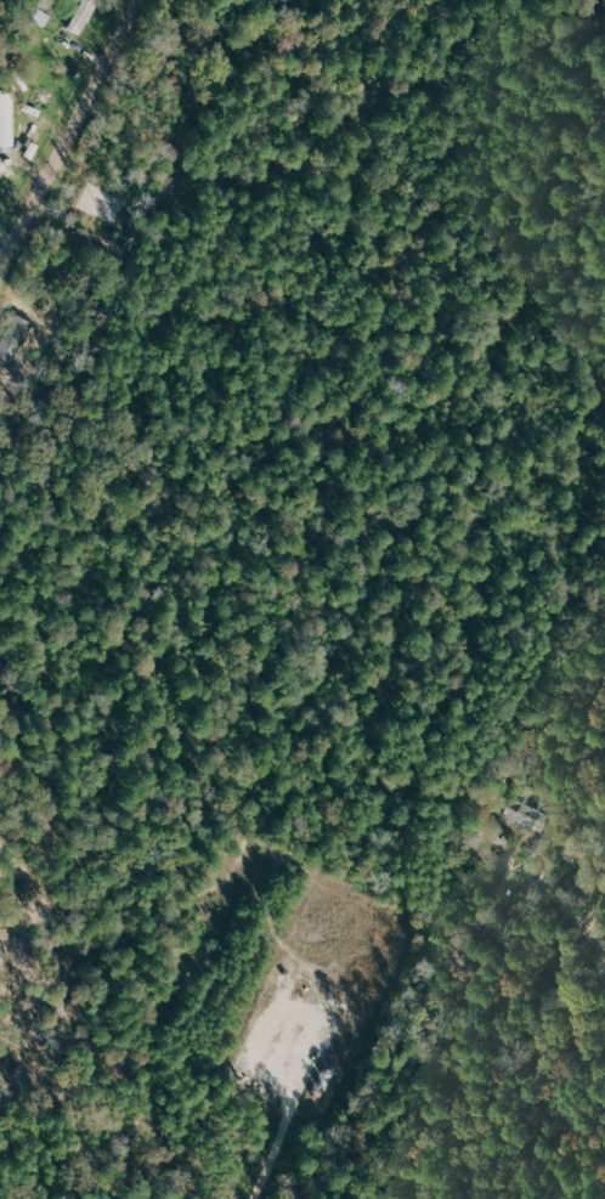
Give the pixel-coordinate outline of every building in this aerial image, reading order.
[(12,92),(0,92),(0,146),(12,146),(12,92)] [(534,819),(541,824),(551,810),(522,791),(504,818),(525,832),(534,819)]
